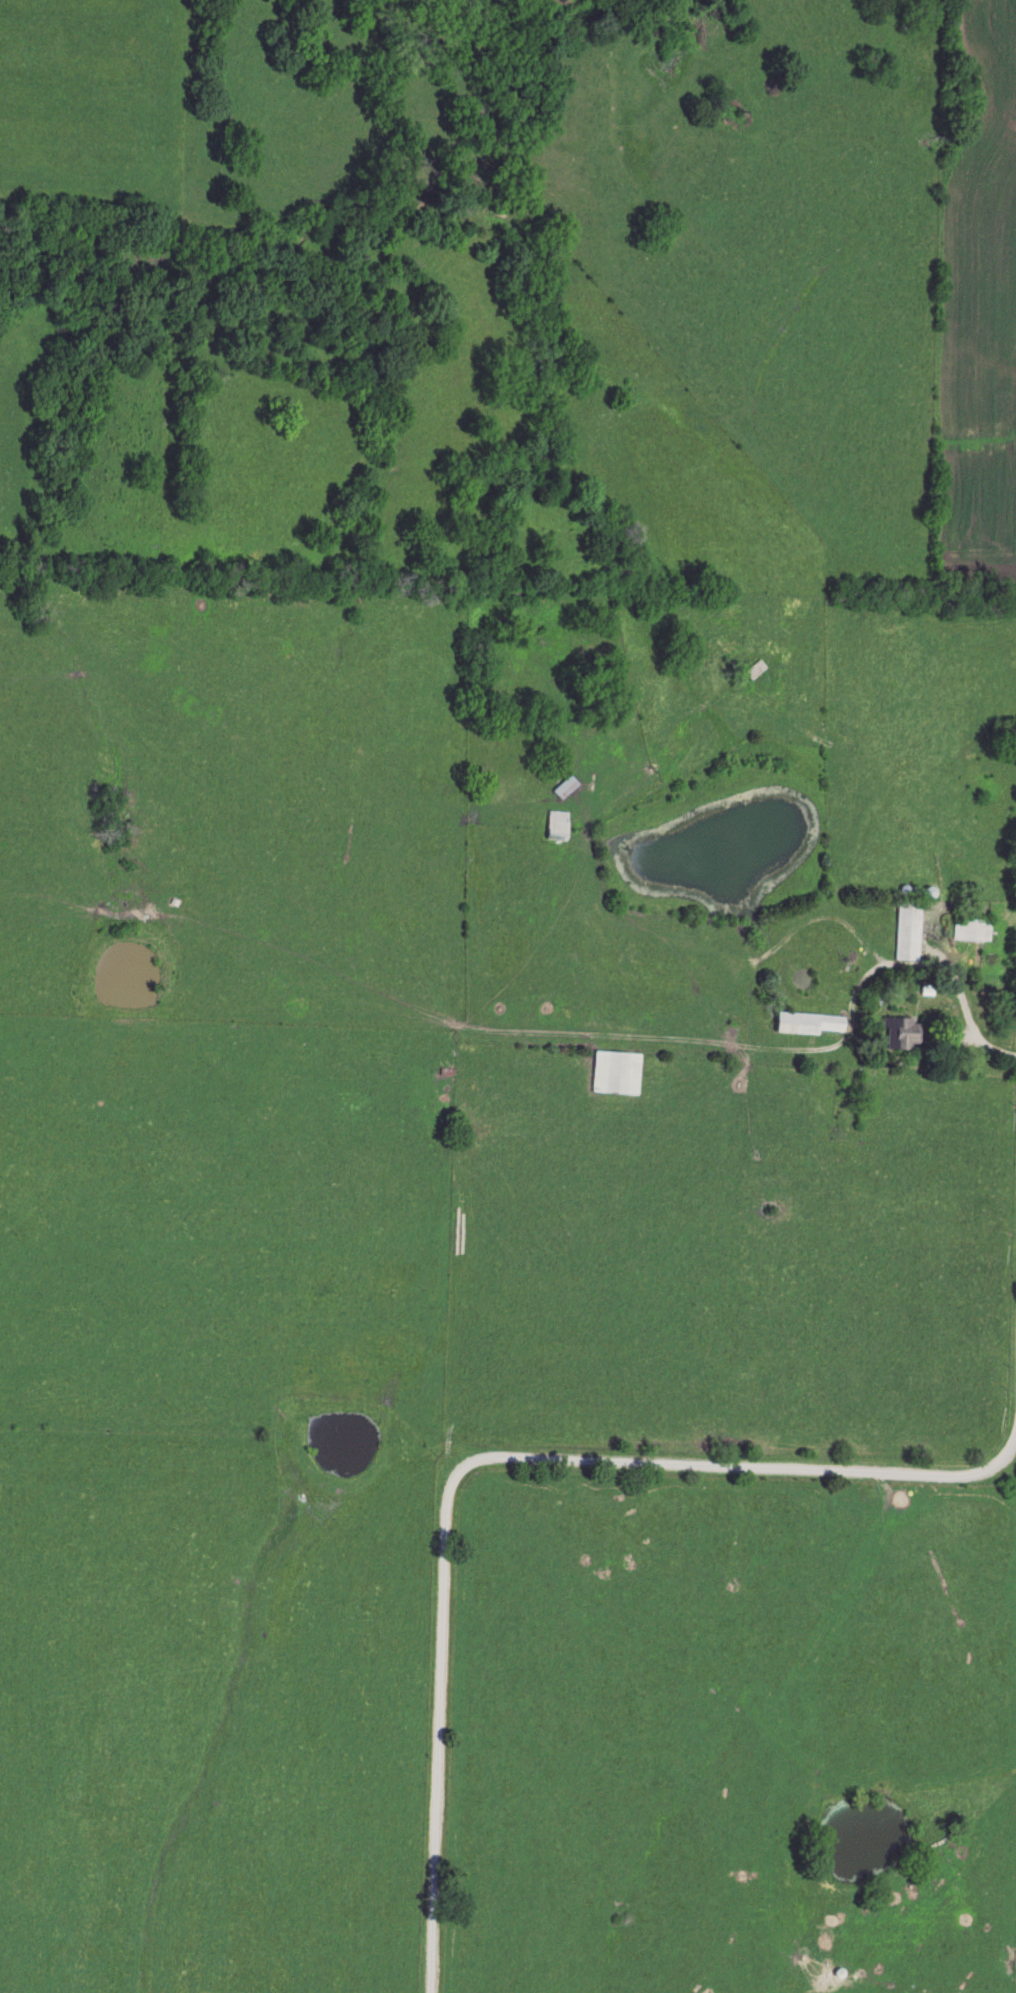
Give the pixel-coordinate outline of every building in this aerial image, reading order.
[(768,668),(761,660),(746,673),(753,681),(768,668)] [(561,800),(577,784),(570,776),(553,792),(561,800)] [(568,835),(568,812),(548,812),(548,835),(568,835)] [(919,901),(896,900),(895,961),(917,962),(919,901)] [(989,920),(953,920),(953,942),(989,942),(989,920)] [(843,1035),(844,1016),(774,1014),(774,1033),(843,1035)] [(888,1018),(888,1048),(918,1048),(918,1018),(888,1018)] [(639,1095),(641,1053),(595,1052),(594,1094),(639,1095)]
